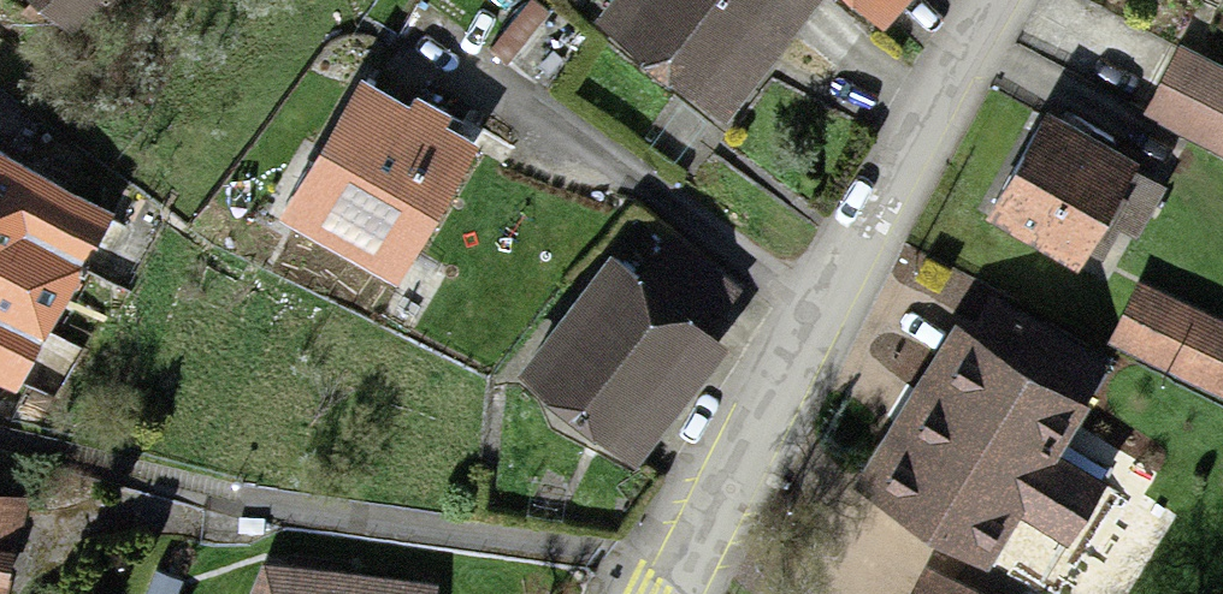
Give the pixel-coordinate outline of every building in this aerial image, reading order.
[(78,45),(122,0),(32,0),(78,45)] [(616,36),(731,119),(784,45),(793,52),(823,10),(809,0),(642,0),(616,36)] [(888,36),(922,0),(849,0),(888,36)] [(1221,8),(1222,4),(1222,0),(1204,0),(1221,8)] [(1187,65),(1154,126),(1222,164),(1222,85),(1187,65)] [(368,113),(299,237),(402,295),(472,170),(368,113)] [(1137,184),(1046,135),(997,228),(1088,277),(1137,184)] [(17,395),(104,235),(0,179),(0,386),(17,395)] [(623,280),(532,392),(627,468),(716,357),(706,348),(738,309),(680,262),(648,301),(623,280)] [(1143,302),(1118,355),(1222,403),(1222,339),(1143,302)] [(985,312),(876,509),(994,574),(1025,519),(1054,535),(1081,487),(1055,473),(1107,379),(985,312)] [(18,471),(0,467),(0,544),(18,471)] [(317,580),(264,560),(257,577),(251,593),(311,593),(317,580)] [(155,584),(151,593),(181,593),(155,584)]
